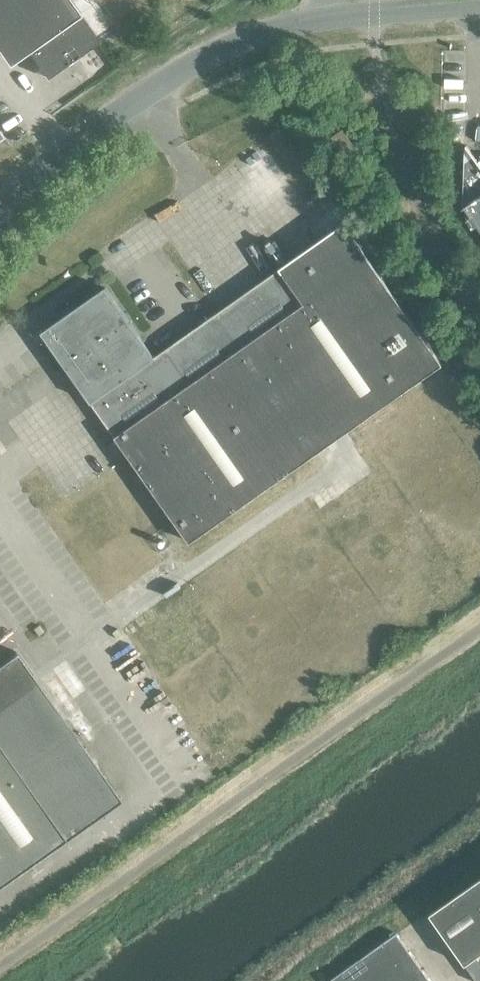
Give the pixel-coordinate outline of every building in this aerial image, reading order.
[(70,0),(0,0),(0,54),(20,40),(44,75),(74,54),(76,57),(99,42),(70,0)] [(356,149),(342,129),(331,137),(345,157),(356,149)] [(478,162),(466,146),(464,147),(463,203),(464,205),(463,206),(479,230),(479,161),(478,162)] [(442,365),(343,223),(296,258),(280,269),(289,282),(228,325),(219,313),(156,358),(106,289),(64,319),(68,325),(47,340),(128,455),(190,542),(442,365)] [(62,841),(120,799),(103,775),(101,777),(92,763),(91,764),(82,751),(85,749),(65,720),(63,722),(53,708),(53,709),(48,702),(43,696),(46,694),(42,688),(40,689),(37,686),(27,673),(30,671),(16,651),(0,663),(0,884),(62,841)] [(430,914),(478,980),(479,980),(479,963),(476,957),(479,955),(479,879),(430,914)] [(397,933),(329,980),(431,980),(397,933)]
